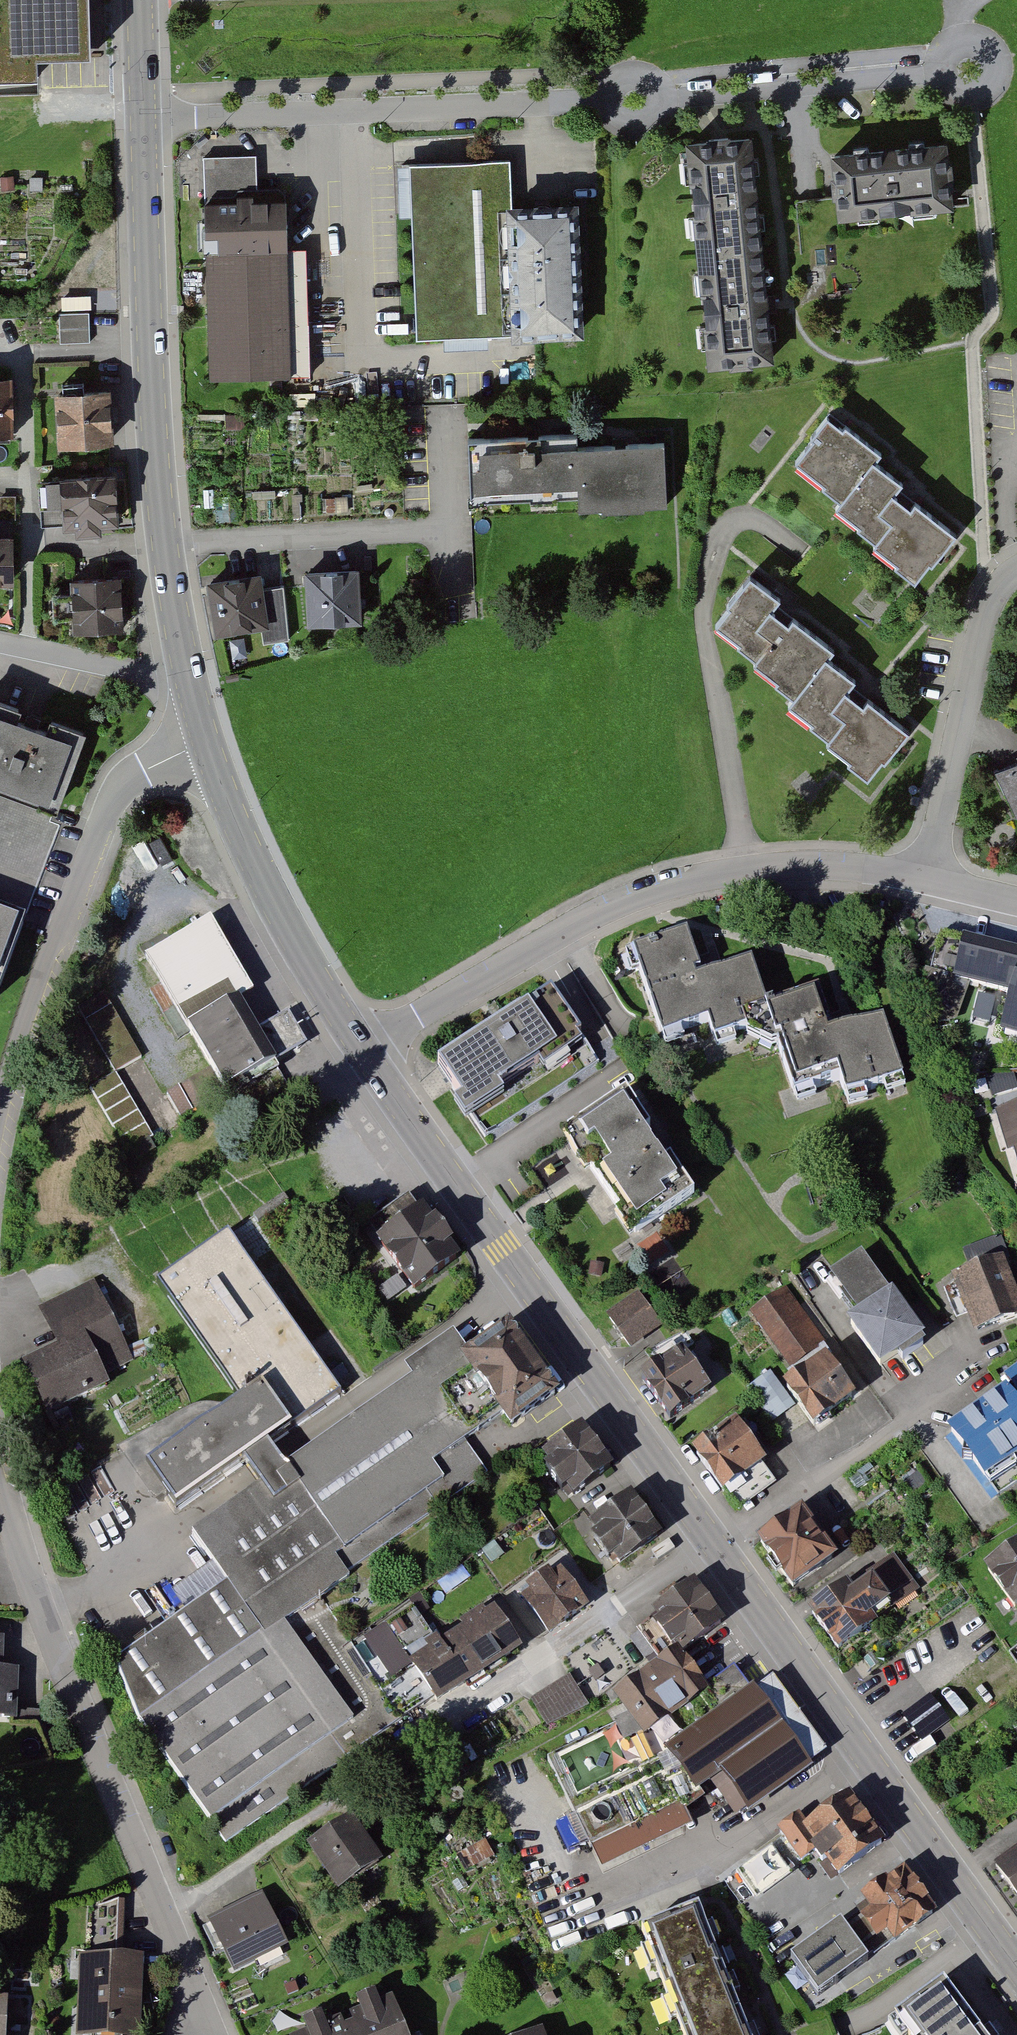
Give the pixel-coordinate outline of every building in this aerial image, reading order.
[(40,76),(39,59),(92,57),(90,0),(0,0),(0,77),(40,76)] [(755,130),(679,137),(701,367),(778,360),(755,130)] [(949,136),(830,149),(837,219),(957,206),(949,136)] [(259,153),(203,155),(210,384),(298,381),(293,184),(260,185),(259,153)] [(516,154),(403,158),(410,339),(587,332),(582,200),(518,203),(516,154)] [(86,309),(56,310),(56,340),(88,339),(86,309)] [(0,382),(0,440),(12,440),(11,382),(0,382)] [(100,389),(43,392),(46,447),(104,444),(100,389)] [(880,448),(828,409),(791,457),(851,502),(842,513),(884,545),(879,552),(920,584),(956,537),(918,508),(914,514),(891,497),(901,484),(871,461),(880,448)] [(665,439),(462,449),(464,496),(568,491),(569,513),(669,508),(665,439)] [(115,478),(59,480),(61,537),(117,535),(115,478)] [(0,537),(0,588),(13,588),(12,537),(0,537)] [(361,565),(303,567),(306,623),(363,621),(361,565)] [(259,574),(203,583),(212,636),(268,627),(259,574)] [(781,602),(753,578),(716,623),(805,696),(798,705),(840,739),(835,746),(871,776),(905,734),(872,707),(867,713),(844,694),(854,682),(829,662),(837,652),(797,620),(790,629),(772,614),(781,602)] [(121,579),(69,581),(72,637),(124,634),(121,579)] [(52,818),(84,729),(48,716),(45,726),(14,715),(18,705),(0,698),(0,799),(52,818)] [(996,770),(1016,818),(1016,761),(996,770)] [(0,799),(0,985),(56,835),(47,831),(52,818),(0,799)] [(256,993),(212,918),(145,957),(189,1032),(241,1002),(256,993)] [(963,935),(951,976),(1009,991),(1000,1029),(1016,1032),(1016,949),(963,935)] [(689,937),(633,955),(660,1038),(709,1022),(713,1035),(770,1017),(753,967),(704,983),(689,937)] [(586,1036),(551,984),(439,1058),(462,1094),(455,1099),(466,1116),(586,1036)] [(139,1056),(102,990),(76,1004),(113,1072),(139,1056)] [(277,1062),(241,1002),(189,1032),(224,1092),(277,1062)] [(815,1003),(770,1017),(794,1093),(839,1079),(847,1103),(904,1085),(885,1025),(828,1043),(815,1003)] [(993,1088),(1016,1084),(1016,1071),(990,1076),(993,1088)] [(156,1146),(113,1072),(87,1087),(130,1162),(156,1146)] [(651,1129),(627,1093),(561,1136),(585,1172),(591,1168),(636,1236),(697,1196),(672,1158),(665,1162),(645,1133),(651,1129)] [(998,1104),(1011,1149),(1016,1149),(1016,1099),(998,1104)] [(460,1258),(425,1209),(377,1243),(413,1293),(460,1258)] [(343,1390),(230,1231),(160,1278),(245,1398),(150,1463),(177,1505),(245,1459),(262,1484),(196,1534),(230,1583),(120,1661),(143,1720),(229,1843),(407,1720),(328,1597),(356,1577),(351,1571),(490,1470),(467,1442),(506,1413),(463,1355),(473,1349),(458,1331),(408,1367),(416,1377),(288,1467),(269,1442),(343,1390)] [(866,1255),(829,1280),(856,1320),(893,1294),(866,1255)] [(954,1277),(971,1328),(1016,1313),(1016,1292),(1006,1260),(954,1277)] [(58,1343),(23,1359),(48,1412),(111,1383),(105,1372),(134,1358),(97,1279),(41,1305),(58,1343)] [(787,1287),(748,1312),(785,1368),(823,1343),(787,1287)] [(639,1294),(605,1316),(627,1351),(662,1329),(639,1294)] [(856,1320),(849,1325),(879,1369),(924,1338),(893,1294),(856,1320)] [(564,1395),(513,1321),(499,1331),(473,1349),(463,1355),(506,1413),(516,1426),(564,1395)] [(676,1350),(631,1382),(662,1426),(707,1394),(676,1350)] [(819,1355),(774,1386),(805,1430),(850,1399),(819,1355)] [(948,1433),(995,1500),(1016,1485),(1016,1403),(1009,1391),(948,1433)] [(730,1419),(685,1450),(715,1494),(760,1463),(730,1419)] [(586,1432),(542,1461),(569,1501),(614,1472),(586,1432)] [(663,1539),(634,1495),(590,1525),(620,1567),(663,1539)] [(796,1513),(751,1544),(781,1588),(826,1557),(796,1513)] [(984,1569),(1015,1613),(1016,1611),(1016,1546),(984,1569)] [(813,1615),(805,1620),(826,1651),(917,1592),(892,1554),(808,1608),(813,1615)] [(554,1568),(516,1596),(546,1639),(586,1611),(554,1568)] [(725,1624),(695,1581),(650,1612),(677,1649),(681,1655),(725,1624)] [(496,1606),(409,1659),(439,1706),(524,1649),(496,1606)] [(0,1638),(0,1720),(18,1721),(21,1671),(4,1670),(5,1639),(0,1638)] [(677,1649),(613,1695),(643,1741),(704,1696),(708,1693),(705,1688),(681,1655),(677,1649)] [(748,1690),(733,1668),(705,1688),(708,1693),(704,1696),(717,1712),(748,1690)] [(586,1710),(569,1677),(530,1702),(548,1727),(586,1710)] [(782,1727),(753,1687),(748,1690),(717,1712),(665,1749),(694,1789),(718,1772),(782,1727)] [(928,1697),(901,1718),(921,1743),(948,1723),(928,1697)] [(813,1770),(782,1727),(718,1772),(749,1815),(813,1770)] [(617,1786),(598,1738),(548,1760),(587,1841),(602,1873),(694,1828),(667,1766),(617,1786)] [(382,1856),(352,1808),(308,1839),(337,1884),(382,1856)] [(884,1864),(849,1815),(807,1846),(804,1848),(819,1868),(840,1897),(884,1864)] [(807,1846),(797,1833),(775,1850),(800,1882),(819,1868),(804,1848),(807,1846)] [(992,1863),(1016,1900),(1016,1846),(992,1863)] [(482,1859),(452,1874),(460,1893),(491,1877),(482,1859)] [(895,1869),(847,1902),(878,1946),(926,1913),(895,1869)] [(259,1893),(211,1916),(235,1969),(283,1946),(259,1893)] [(700,1910),(642,1932),(682,2034),(749,2034),(700,1910)] [(867,1960),(835,1916),(780,1957),(813,2000),(867,1960)] [(80,1956),(77,2034),(98,2034),(141,2034),(144,1958),(80,1956)] [(935,1979),(884,2019),(897,2034),(979,2034),(935,1979)] [(289,2034),(290,2034),(412,2034),(395,1994),(382,1999),(377,1987),(353,1996),(359,2011),(327,2024),(321,2010),(302,2017),(306,2027),(289,2034)] [(0,1994),(0,2034),(9,2034),(11,1995),(0,1994)]
